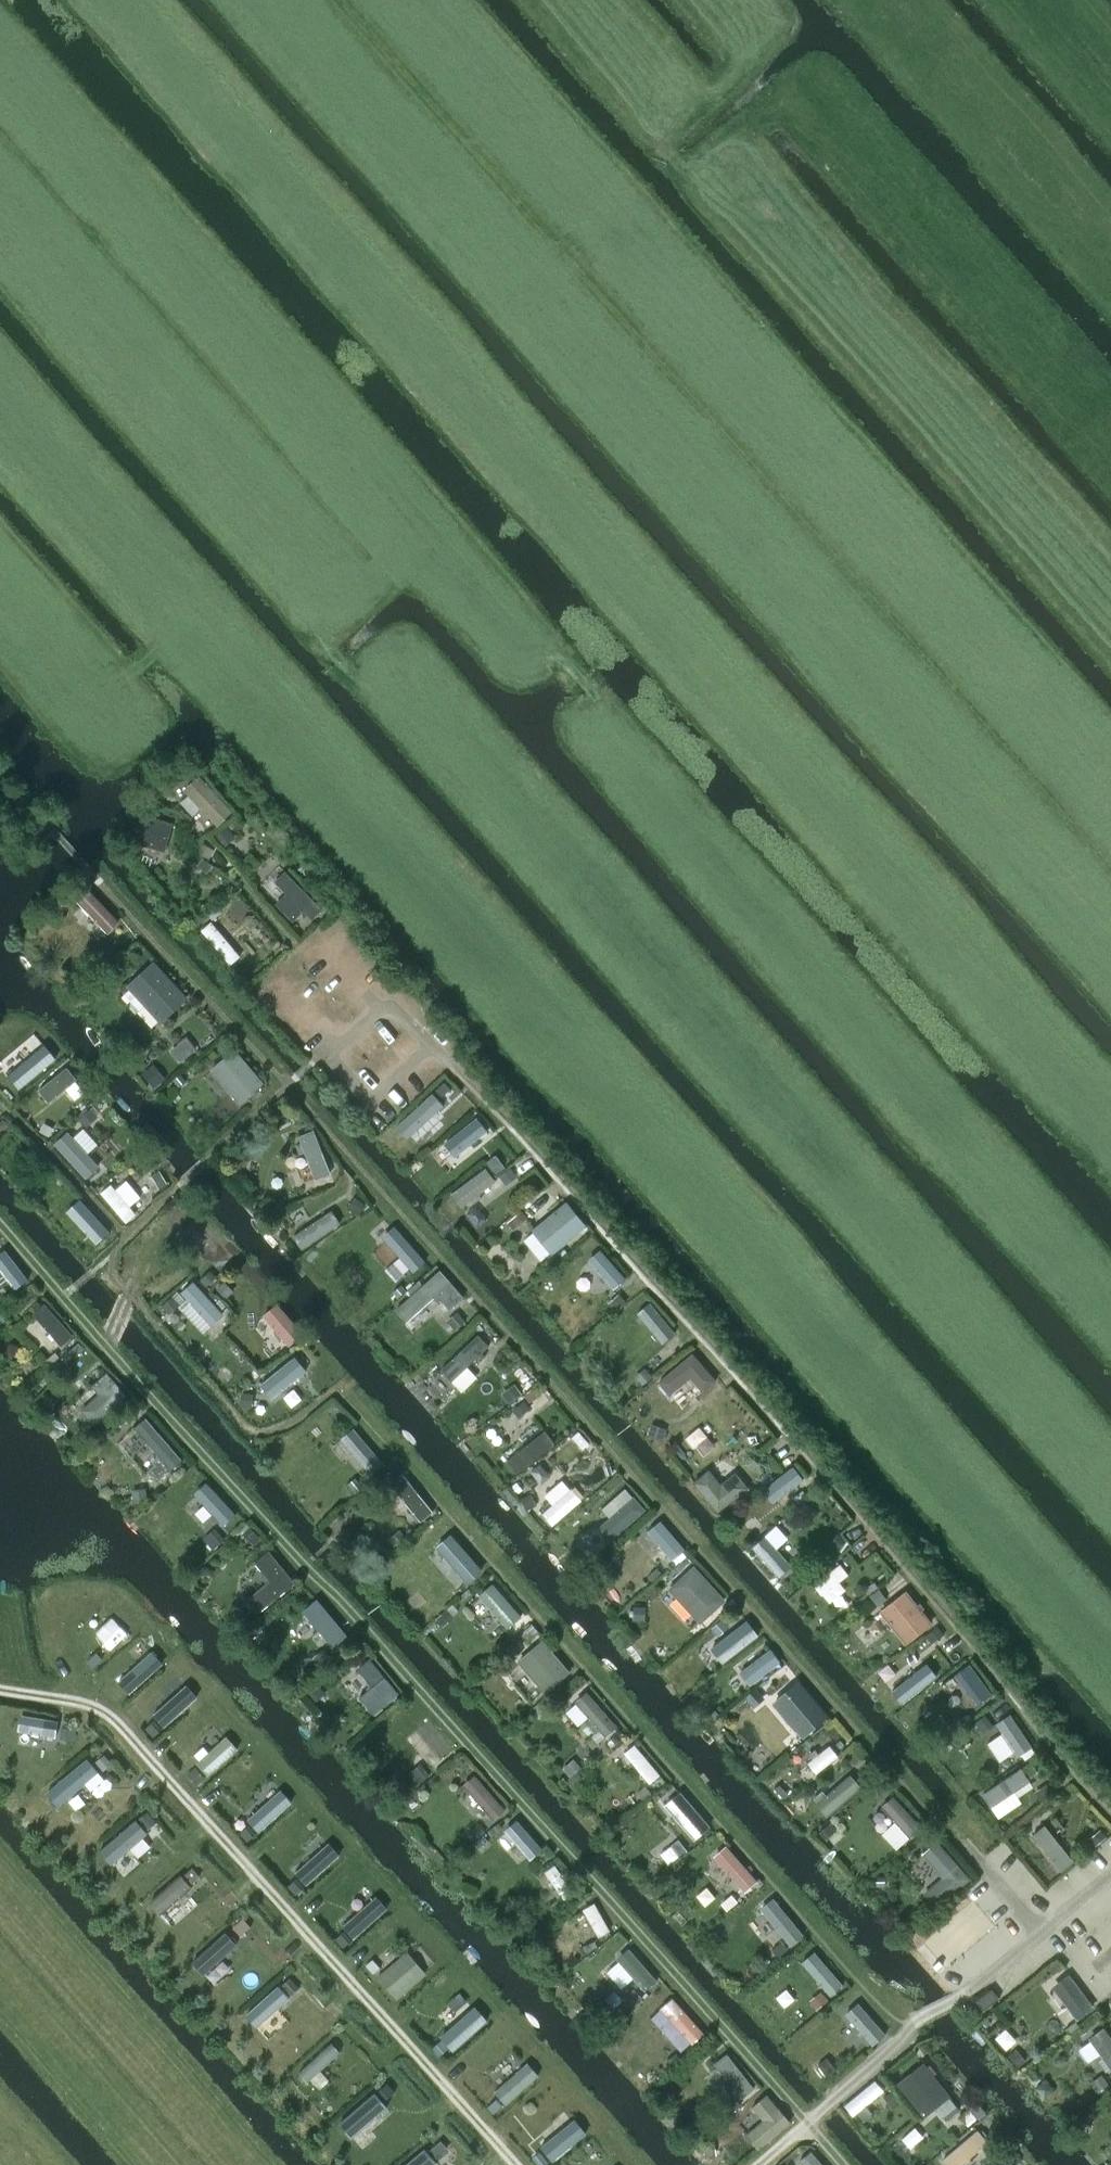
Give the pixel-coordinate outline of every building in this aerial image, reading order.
[(991,1989),(975,2001),(983,2011),(999,1999),(991,1989)]
